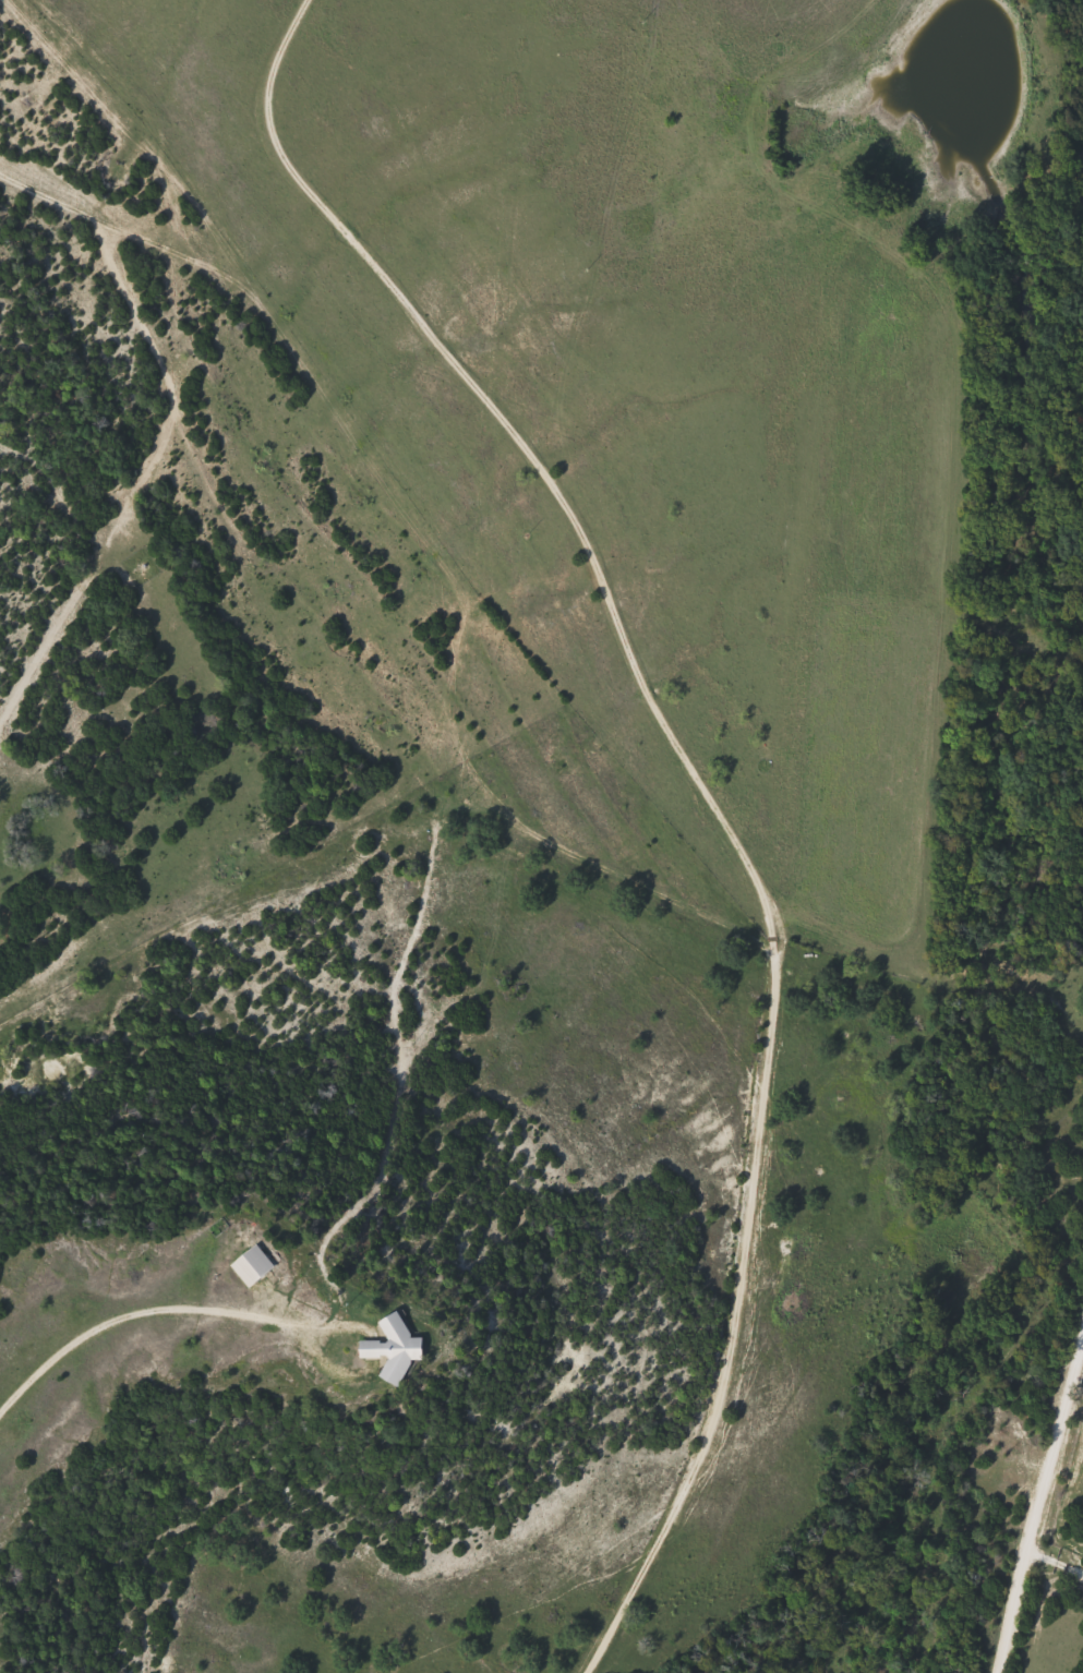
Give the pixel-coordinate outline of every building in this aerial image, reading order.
[(247,1287),(276,1267),(259,1243),(231,1263),(247,1287)] [(380,1320),(390,1340),(389,1340),(360,1340),(360,1358),(385,1357),(385,1382),(407,1382),(407,1360),(424,1359),(424,1338),(413,1338),(399,1311),(380,1320)]
